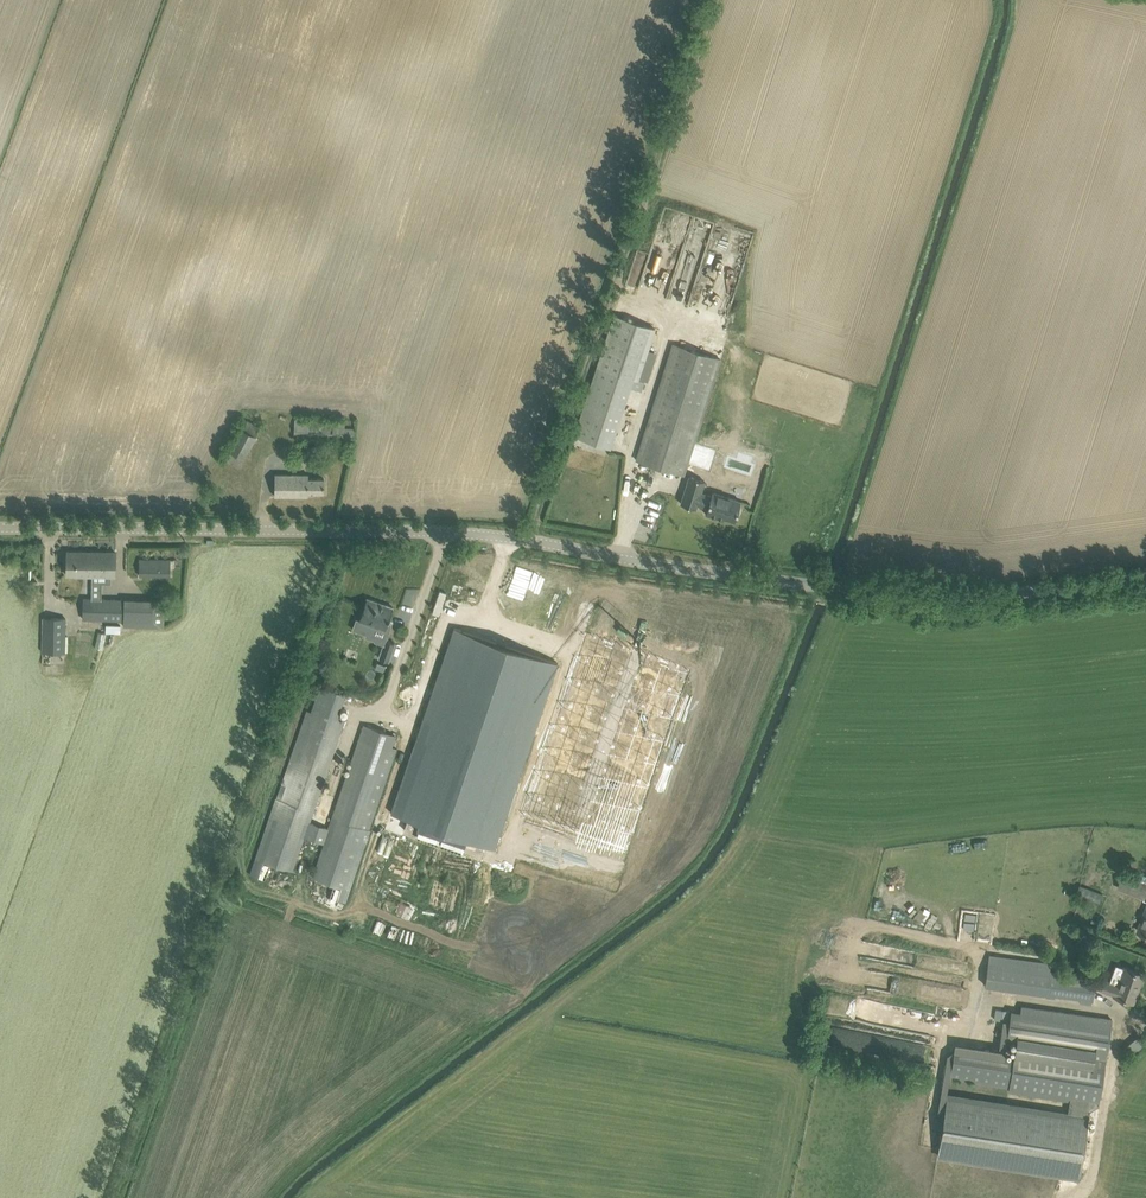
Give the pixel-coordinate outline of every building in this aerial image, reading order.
[(670,267),(679,238),(672,236),(663,265),(670,267)] [(610,447),(614,436),(630,388),(634,379),(639,380),(656,328),(614,315),(578,424),(574,435),(610,447)] [(684,475),(688,463),(713,381),(720,359),(672,344),(665,366),(636,460),(684,475)] [(639,380),(634,379),(630,388),(642,391),(644,382),(639,380)] [(239,467),(245,456),(260,427),(245,419),(225,459),(239,467)] [(301,460),(316,461),(316,446),(301,446),(301,460)] [(324,492),(324,480),(324,478),(309,478),(308,474),(275,474),(274,496),(308,496),(308,492),(324,492)] [(739,507),(741,501),(712,492),(711,496),(701,492),(705,481),(689,476),(681,503),(696,508),(697,504),(707,507),(705,513),(718,517),(718,515),(734,520),(736,516),(738,515),(740,510),(739,507)] [(92,575),(92,552),(67,551),(67,575),(92,575)] [(115,575),(115,552),(92,552),(92,575),(92,582),(102,583),(111,583),(111,575),(115,575)] [(170,559),(140,559),(140,576),(170,576),(170,559)] [(389,618),(393,606),(368,597),(364,609),(360,620),(359,620),(370,624),(366,635),(366,636),(375,640),(376,637),(385,640),(386,640),(389,630),(385,628),(387,622),(389,618)] [(122,620),(122,611),(123,599),(84,598),(83,619),(122,620)] [(124,611),(123,625),(139,626),(164,627),(165,601),(161,600),(124,599),(124,611)] [(378,833),(343,931),(446,968),(481,871),(462,864),(469,845),(488,852),(559,653),(457,616),(385,815),(407,823),(401,842),(378,833)] [(42,652),(65,653),(66,618),(43,617),(42,652)] [(121,632),(121,624),(106,623),(106,632),(121,632)] [(686,662),(584,625),(520,804),(622,840),(686,662)] [(379,657),(389,661),(395,643),(386,640),(385,640),(379,657)] [(260,859),(253,876),(265,881),(272,863),(292,870),(303,836),(325,843),(313,877),(335,884),(330,899),(340,902),(366,828),(365,828),(391,753),(397,736),(365,725),(333,817),(335,817),(331,828),(309,821),(313,811),(314,811),(346,718),(338,716),(346,694),(321,686),(314,707),(283,799),(282,799),(260,859)] [(1078,895),(1099,903),(1103,892),(1082,885),(1078,895)] [(1080,942),(1087,948),(1093,941),(1086,935),(1080,942)] [(988,962),(985,985),(1045,994),(1045,997),(1055,999),(1055,995),(1080,999),(1092,1000),(1094,988),(1095,981),(1095,977),(1086,975),(1074,974),(1050,970),(1051,962),(990,954),(988,962)] [(1105,978),(1100,990),(1114,995),(1123,998),(1133,1002),(1136,993),(1134,992),(1141,974),(1125,968),(1116,964),(1109,980),(1105,978)] [(1112,1019),(1100,1017),(1022,1005),(1020,1011),(1012,1010),(1007,1037),(1016,1039),(1013,1056),(955,1046),(950,1078),(1010,1088),(1009,1091),(1092,1105),(1095,1088),(1101,1089),(1112,1019)] [(1128,1045),(1135,1053),(1145,1044),(1145,1043),(1140,1036),(1128,1045)] [(1091,1116),(1068,1112),(946,1092),(935,1154),(1079,1180),(1091,1116)]
